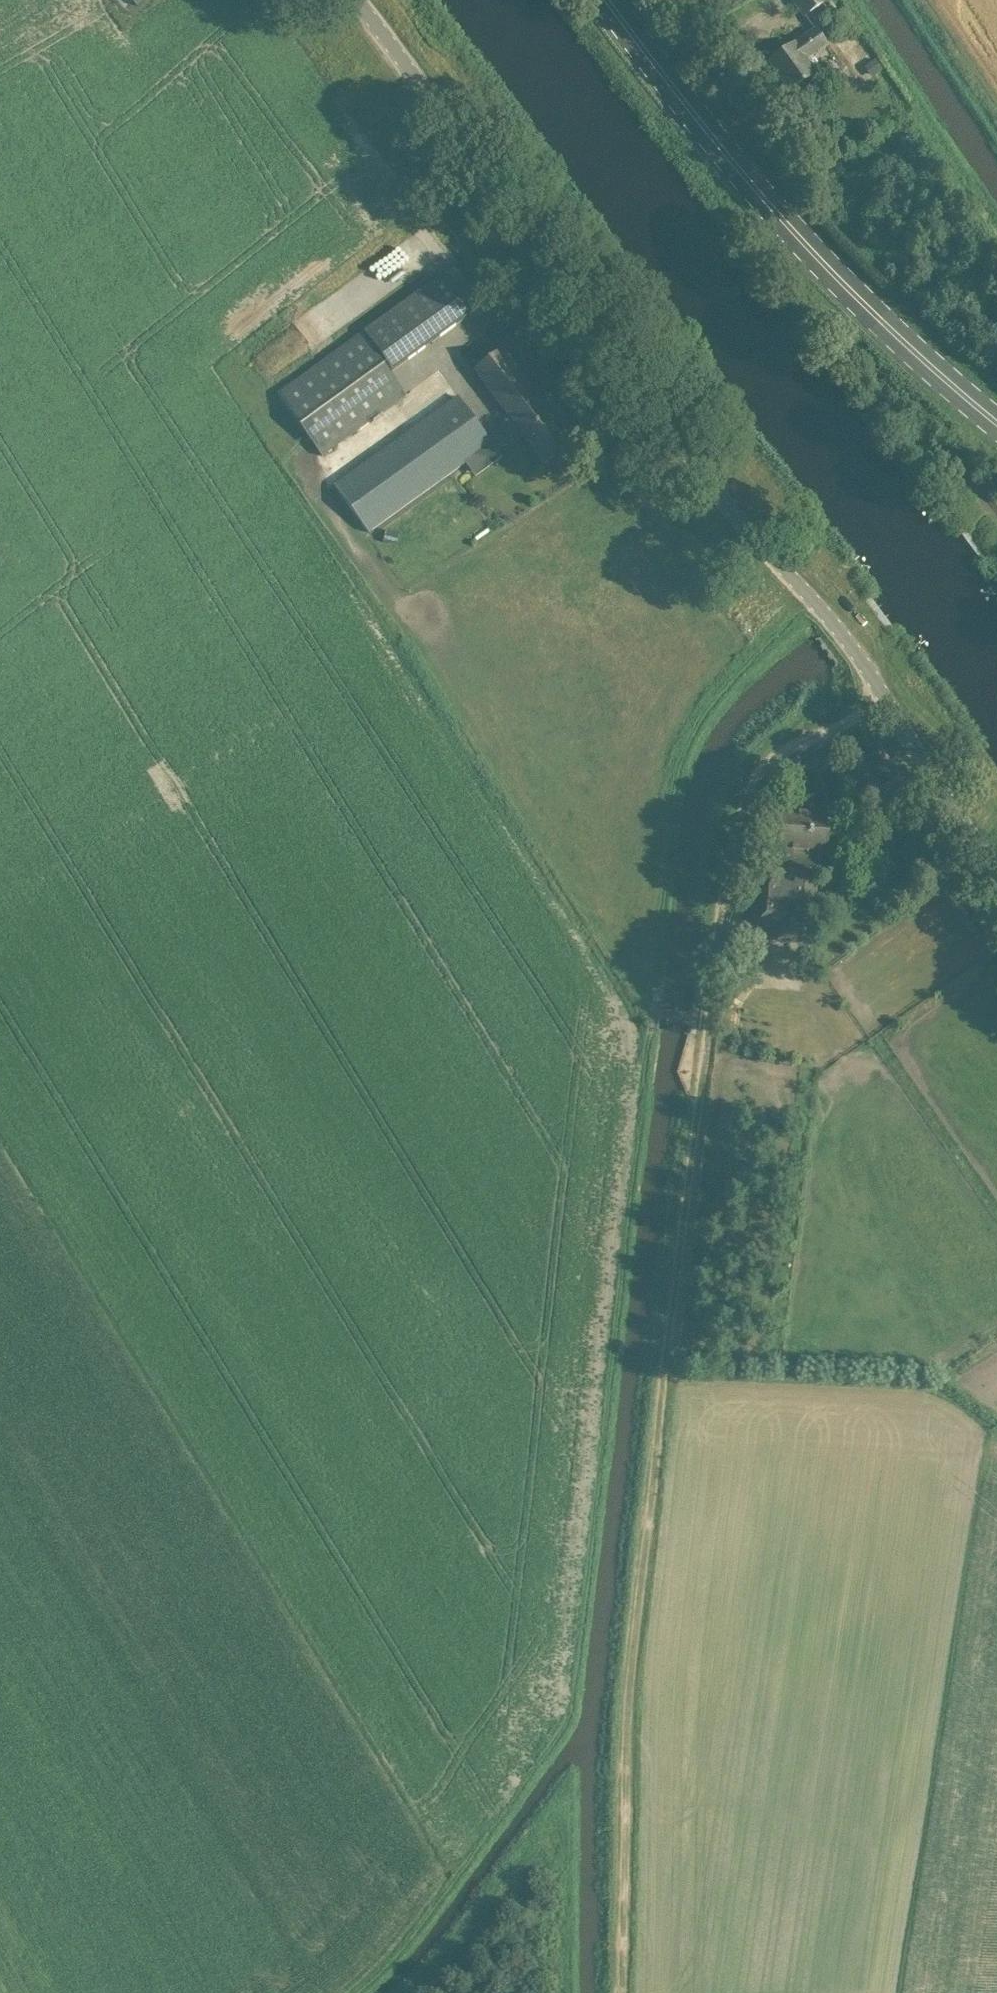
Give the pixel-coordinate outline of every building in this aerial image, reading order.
[(804,14),(824,0),(794,0),(804,14)] [(769,60),(790,91),(815,74),(805,58),(826,44),(816,29),(769,60)] [(875,60),(864,67),(872,79),(882,72),(875,60)] [(443,274),(364,331),(392,370),(472,313),(469,308),(443,274)] [(279,394),(322,454),(405,394),(361,334),(279,394)] [(504,345),(475,367),(546,462),(575,441),(504,345)] [(492,443),(458,396),(335,484),(369,532),(492,443)] [(778,809),(776,828),(772,859),(758,858),(751,922),(775,925),(774,939),(807,943),(817,852),(825,853),(829,814),(778,809)]
